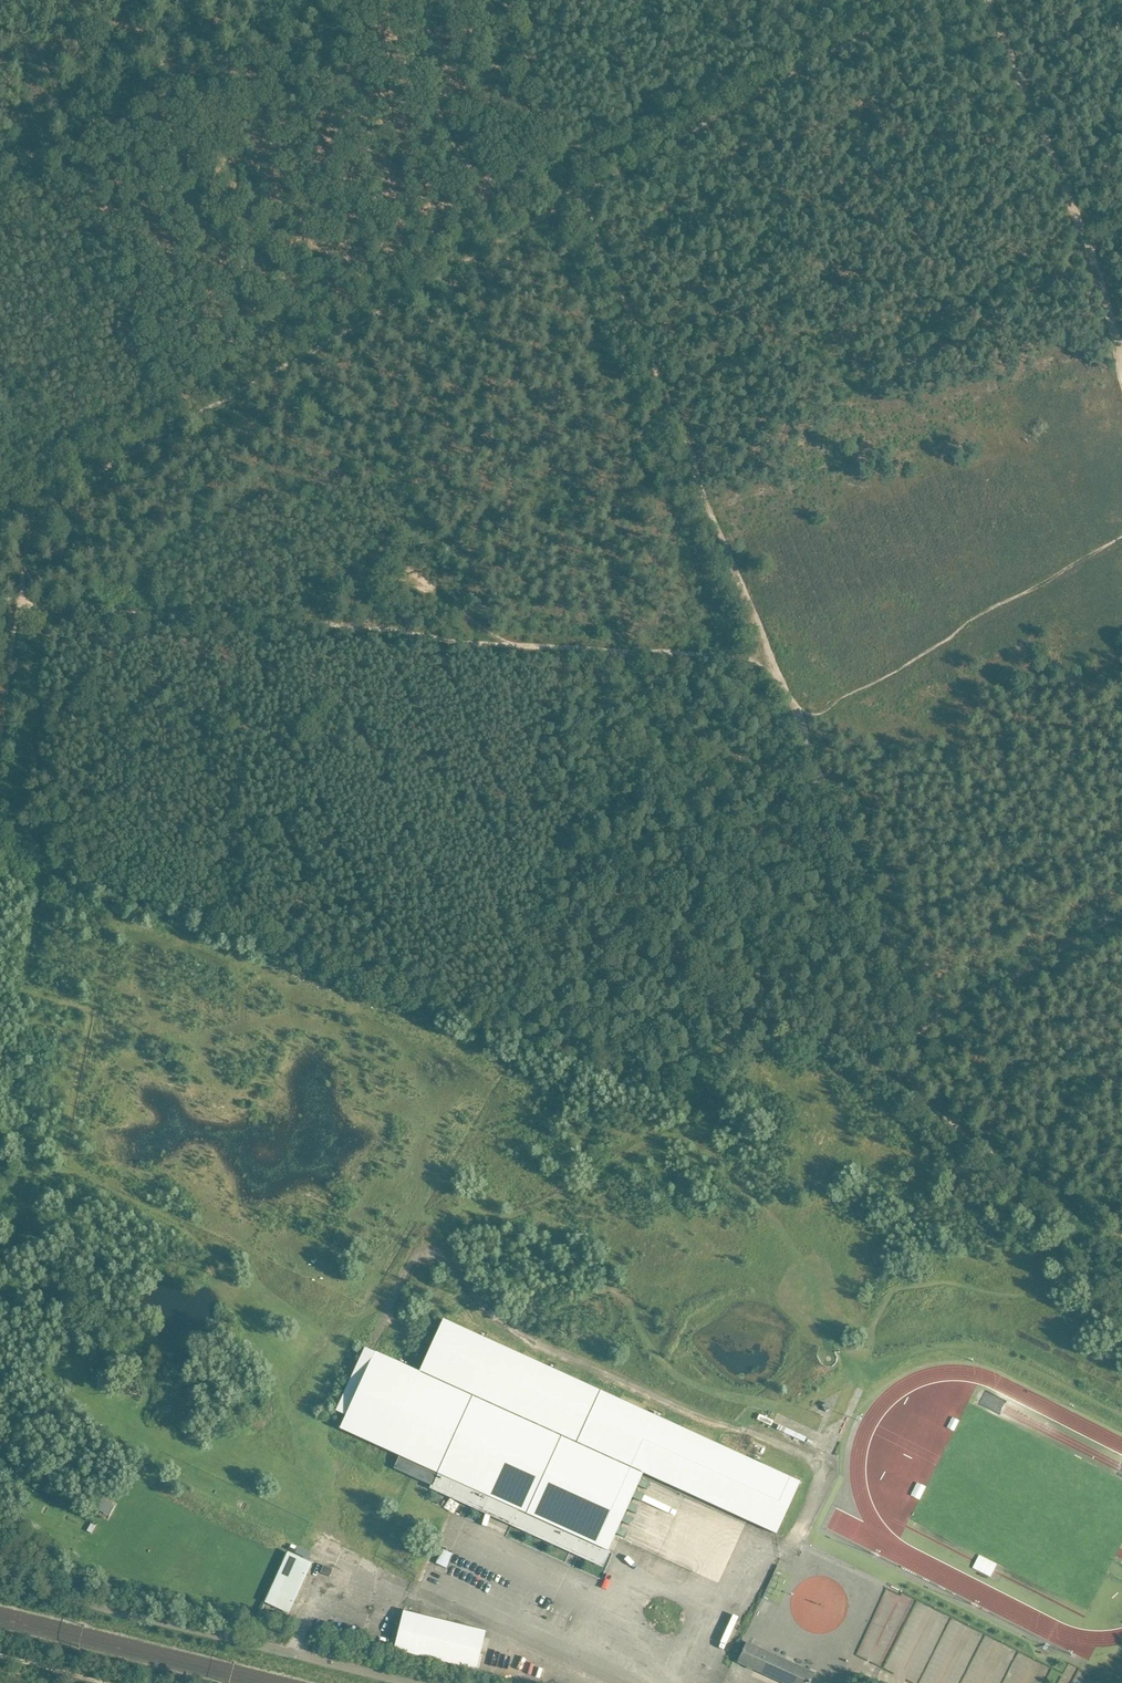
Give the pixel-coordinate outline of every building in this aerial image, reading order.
[(364,1347),(335,1411),(345,1415),(339,1428),(399,1456),(393,1468),(431,1486),(429,1488),(431,1489),(433,1485),(483,1508),(488,1496),(517,1510),(511,1523),(571,1550),(570,1552),(571,1552),(572,1547),(579,1551),(578,1553),(601,1563),(607,1551),(740,1612),(799,1483),(441,1320),(418,1371),(374,1351),(373,1352),(364,1347)] [(442,1548),(435,1563),(447,1569),(454,1554),(442,1548)] [(296,1555),(296,1556),(295,1558),(293,1557),(272,1604),(289,1611),(310,1564),(309,1564),(310,1562),(296,1555)] [(320,1572),(329,1577),(333,1569),(323,1565),(320,1572)] [(394,1650),(476,1670),(485,1631),(403,1611),(394,1650)] [(737,1662),(754,1670),(783,1682),(810,1682),(814,1673),(746,1642),(737,1662)]
